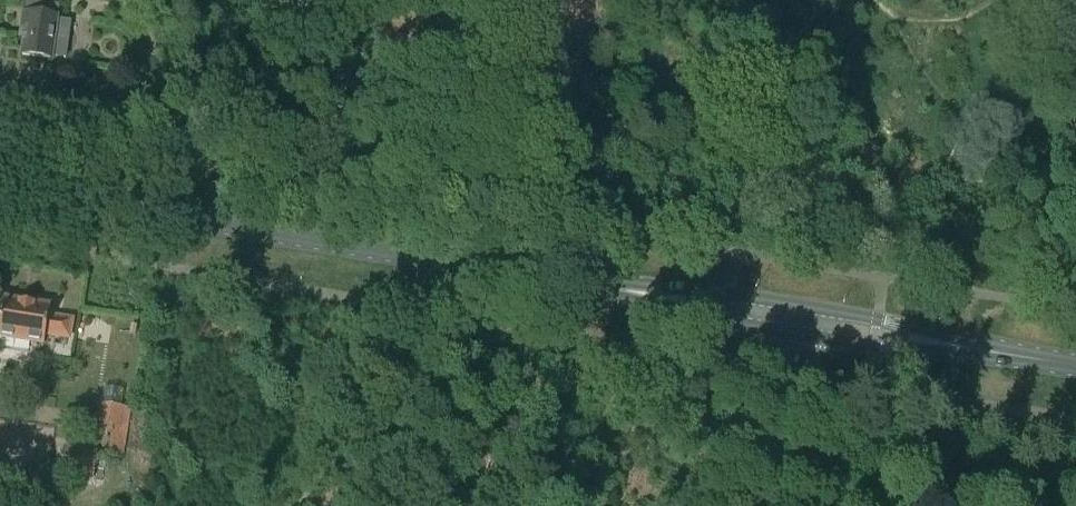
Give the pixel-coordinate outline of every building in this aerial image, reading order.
[(27,2),(26,13),(22,13),(19,37),(23,38),(21,56),(51,60),(51,57),(65,59),(70,22),(56,21),(58,6),(27,2)] [(49,314),(50,306),(1,299),(0,308),(0,337),(44,344),(45,337),(70,340),(73,318),(49,314)] [(107,456),(120,458),(127,409),(100,404),(96,432),(110,434),(107,456)] [(64,454),(62,472),(93,477),(96,458),(64,454)]
